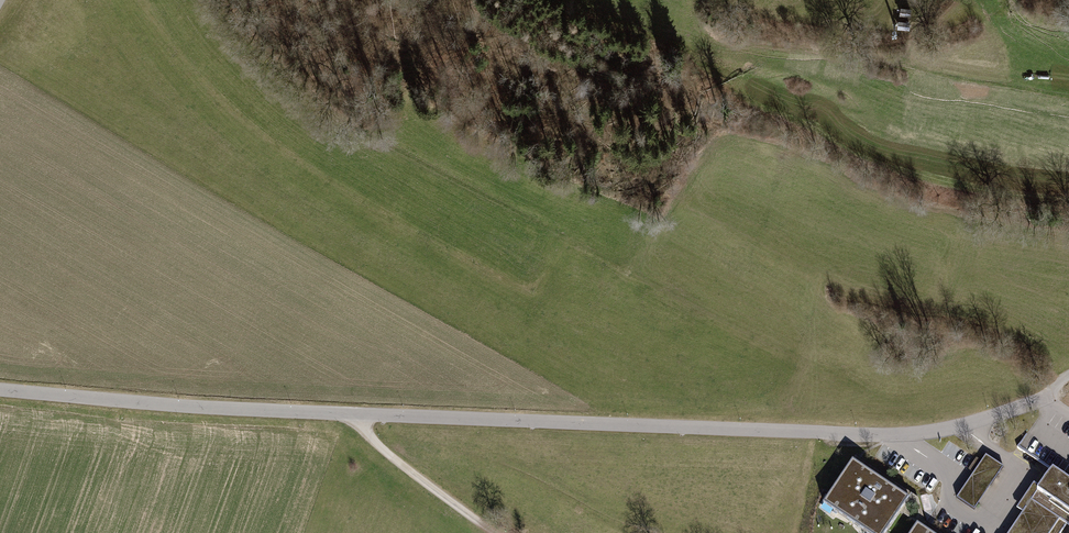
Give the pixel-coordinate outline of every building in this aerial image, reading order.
[(912,8),(903,7),(902,14),(911,15),(912,8)] [(911,21),(900,20),(899,28),(911,29),(911,21)] [(986,456),(957,499),(974,510),(1003,467),(986,456)] [(917,525),(929,532),(939,532),(925,524),(919,499),(856,458),(853,462),(908,500),(899,513),(917,525)] [(825,503),(868,532),(885,532),(899,513),(908,500),(853,462),(825,503)] [(1063,475),(1052,468),(1040,487),(1034,483),(1016,509),(1023,514),(1009,532),(1061,532),(1067,525),(1068,526),(1068,480),(1063,475)]
